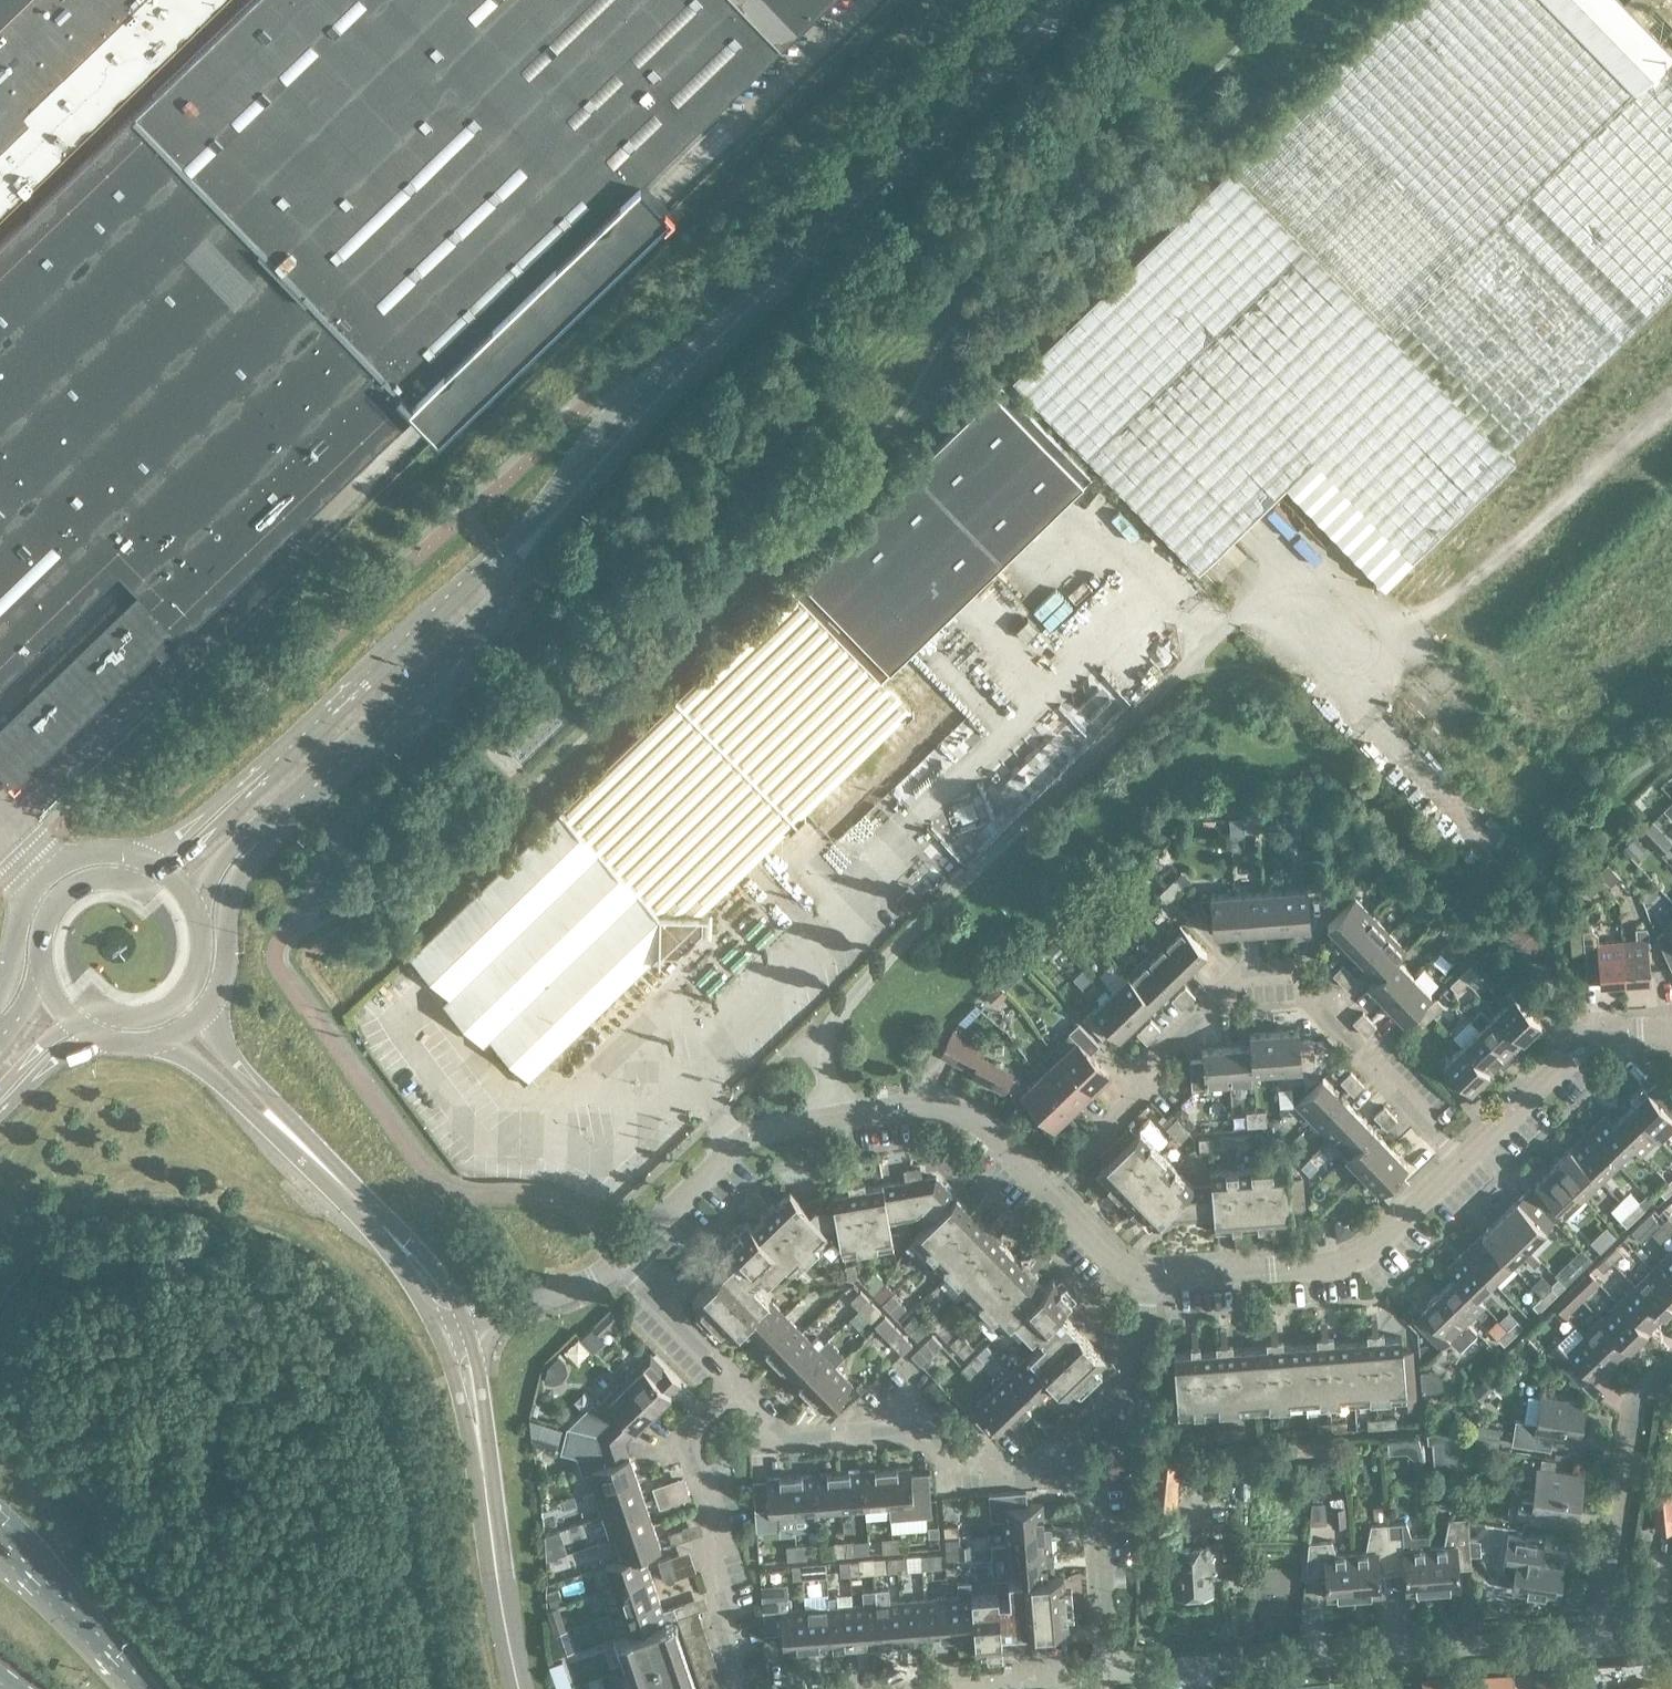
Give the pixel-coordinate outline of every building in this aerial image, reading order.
[(781,44),(826,0),(250,0),(0,241),(0,683),(119,569),(139,589),(0,722),(0,767),(15,783),(153,651),(159,657),(416,407),(440,431),(447,424),(671,208),(642,178),(781,44)] [(223,0),(0,0),(0,215),(223,0)] [(1027,364),(1013,378),(1198,569),(1286,483),(1385,585),(1514,459),(1507,452),(1671,292),(1671,52),(1669,48),(1671,45),(1671,44),(1664,36),(1671,27),(1671,23),(1650,0),(1626,0),(1623,3),(1621,0),(1403,0),(1027,364)] [(700,930),(700,913),(911,709),(881,678),(981,582),(1091,475),(1001,382),(791,585),(410,955),(529,1078),(657,954),(675,955),(700,930)] [(550,701),(505,744),(521,760),(566,717),(550,701)] [(1663,810),(1671,819),(1671,801),(1663,810)] [(1253,817),(1254,831),(1263,830),(1262,816),(1253,817)] [(1244,831),(1254,831),(1253,817),(1243,817),(1244,831)] [(1655,850),(1665,840),(1649,823),(1638,833),(1655,850)] [(1624,848),(1634,858),(1646,847),(1635,836),(1624,848)] [(969,874),(983,861),(971,848),(956,861),(969,874)] [(1321,850),(1322,864),(1332,863),(1330,849),(1321,850)] [(1313,865),(1322,864),(1321,850),(1312,851),(1313,865)] [(1609,886),(1619,876),(1606,864),(1597,873),(1609,886)] [(1579,881),(1583,886),(1583,887),(1589,894),(1600,884),(1594,877),(1595,876),(1590,871),(1579,881)] [(1180,873),(1173,880),(1183,890),(1190,884),(1180,873)] [(1166,887),(1176,897),(1183,890),(1173,880),(1166,887)] [(1169,904),(1176,897),(1166,887),(1159,893),(1169,904)] [(1282,890),(1285,928),(1310,926),(1307,888),(1282,890)] [(1258,891),(1261,930),(1285,928),(1282,890),(1258,891)] [(1235,893),(1237,932),(1261,930),(1258,891),(1235,893)] [(1237,932),(1235,893),(1210,895),(1212,933),(1237,932)] [(1344,943),(1372,916),(1355,898),(1327,925),(1344,943)] [(1344,943),(1361,960),(1389,933),(1372,916),(1344,943)] [(1439,929),(1444,924),(1439,919),(1434,925),(1439,929)] [(1656,936),(1671,969),(1671,968),(1671,921),(1656,936)] [(1179,924),(1161,942),(1188,970),(1206,952),(1179,924)] [(1649,979),(1647,940),(1649,940),(1648,931),(1645,927),(1635,927),(1636,940),(1621,941),(1624,981),(1649,979)] [(1569,930),(1571,949),(1571,954),(1584,953),(1582,930),(1582,929),(1569,930)] [(1621,941),(1598,943),(1597,934),(1591,929),(1582,930),(1584,953),(1586,983),(1599,982),(1599,983),(1624,981),(1621,941)] [(1368,985),(1369,986),(1405,950),(1389,933),(1361,960),(1377,977),(1368,985)] [(1161,942),(1144,958),(1171,986),(1188,970),(1161,942)] [(1406,951),(1405,950),(1369,986),(1386,1003),(1413,976),(1397,959),(1406,951)] [(1144,958),(1127,975),(1154,1003),(1171,986),(1144,958)] [(1339,981),(1349,971),(1342,964),(1332,974),(1339,981)] [(1460,975),(1467,982),(1477,972),(1470,965),(1460,975)] [(994,979),(997,982),(1005,990),(1013,982),(1005,974),(1002,971),(994,979)] [(1349,971),(1339,981),(1346,988),(1356,978),(1349,971)] [(1136,1019),(1154,1003),(1127,975),(1110,992),(1136,1019)] [(1467,982),(1460,975),(1450,984),(1457,991),(1467,982)] [(1431,994),(1413,976),(1386,1003),(1403,1021),(1431,994)] [(1533,1030),(1538,1035),(1545,1028),(1535,1018),(1546,1008),(1518,979),(1498,998),(1504,1005),(1496,1012),(1523,1040),(1533,1030)] [(1008,994),(997,983),(986,994),(996,1005),(1008,994)] [(1178,993),(1188,1003),(1194,997),(1185,986),(1178,993)] [(1119,1037),(1136,1019),(1110,992),(1082,1018),(1102,1038),(1111,1029),(1119,1037)] [(1188,1003),(1178,993),(1171,1000),(1181,1010),(1188,1003)] [(1426,1008),(1432,1015),(1442,1005),(1436,998),(1426,1008)] [(1432,1015),(1426,1008),(1416,1018),(1422,1025),(1432,1015)] [(1513,1050),(1513,1049),(1523,1040),(1496,1012),(1490,1019),(1480,1009),(1469,1019),(1479,1029),(1505,1057),(1510,1062),(1517,1055),(1513,1050)] [(1359,1029),(1369,1019),(1362,1012),(1352,1022),(1359,1029)] [(1369,1019),(1359,1029),(1366,1036),(1376,1026),(1369,1019)] [(1143,1027),(1153,1037),(1160,1030),(1150,1020),(1143,1027)] [(1076,1040),(1058,1057),(1090,1091),(1108,1074),(1089,1054),(1099,1045),(1078,1023),(1068,1033),(1076,1040)] [(1153,1037),(1143,1027),(1136,1033),(1146,1043),(1153,1037)] [(1298,1029),(1273,1031),(1276,1070),(1314,1067),(1312,1039),(1299,1040),(1298,1029)] [(1510,1062),(1505,1057),(1479,1029),(1462,1046),(1488,1073),(1498,1064),(1503,1068),(1510,1062)] [(953,1061),(966,1037),(953,1030),(941,1055),(953,1061)] [(1253,1072),(1276,1070),(1273,1031),(1249,1033),(1253,1083),(1254,1083),(1253,1072)] [(1249,1045),(1226,1047),(1229,1085),(1253,1083),(1249,1033),(1248,1033),(1249,1045)] [(966,1037),(953,1061),(973,1071),(971,1075),(1003,1091),(1012,1074),(980,1057),(986,1047),(966,1037)] [(1470,1091),(1488,1073),(1462,1046),(1444,1063),(1470,1091)] [(1191,1088),(1229,1085),(1226,1047),(1201,1049),(1202,1059),(1189,1060),(1191,1088)] [(1073,1108),(1090,1091),(1058,1057),(1047,1068),(1039,1060),(1033,1067),(1040,1075),(1041,1074),(1073,1108)] [(1346,1088),(1357,1078),(1350,1071),(1340,1081),(1346,1088)] [(1054,1126),(1073,1108),(1041,1074),(1040,1075),(1022,1092),(1054,1126)] [(1089,1121),(1122,1090),(1110,1077),(1077,1108),(1089,1121)] [(1294,1104),(1312,1122),(1339,1095),(1322,1077),(1294,1104)] [(1357,1078),(1346,1088),(1353,1095),(1363,1085),(1357,1078)] [(1629,1108),(1658,1137),(1671,1124),(1671,1098),(1656,1082),(1647,1091),(1647,1090),(1629,1108)] [(1312,1122),(1328,1139),(1356,1112),(1339,1095),(1312,1122)] [(1181,1119),(1185,1115),(1185,1111),(1181,1106),(1174,1112),(1181,1119)] [(1380,1123),(1390,1113),(1383,1106),(1373,1116),(1380,1123)] [(1629,1108),(1612,1124),(1632,1145),(1632,1146),(1640,1154),(1658,1137),(1629,1108)] [(1257,1125),(1255,1111),(1246,1112),(1247,1126),(1257,1125)] [(1255,1111),(1257,1125),(1266,1125),(1265,1111),(1255,1111)] [(1328,1139),(1345,1156),(1373,1130),(1356,1112),(1328,1139)] [(1390,1113),(1380,1123),(1386,1129),(1397,1120),(1390,1113)] [(1604,1115),(1586,1132),(1615,1162),(1632,1146),(1632,1145),(1612,1124),(1604,1115)] [(1172,1135),(1183,1125),(1176,1118),(1165,1128),(1172,1135)] [(1183,1125),(1172,1135),(1179,1142),(1189,1132),(1183,1125)] [(1100,1169),(1118,1188),(1157,1149),(1139,1131),(1136,1134),(1129,1127),(1099,1156),(1106,1163),(1100,1169)] [(1345,1156),(1362,1174),(1389,1147),(1373,1130),(1345,1156)] [(1598,1179),(1615,1162),(1586,1132),(1569,1149),(1598,1179)] [(1233,1136),(1234,1146),(1248,1145),(1247,1135),(1233,1136)] [(1234,1146),(1233,1136),(1219,1137),(1219,1147),(1234,1146)] [(1207,1138),(1198,1139),(1199,1153),(1208,1152),(1207,1138)] [(1407,1165),(1389,1147),(1362,1174),(1388,1201),(1408,1182),(1399,1172),(1407,1165)] [(1135,1206),(1175,1168),(1157,1149),(1118,1188),(1135,1206)] [(1569,1149),(1552,1166),(1581,1195),(1585,1200),(1592,1193),(1588,1189),(1598,1179),(1569,1149)] [(1310,1174),(1316,1168),(1315,1162),(1310,1157),(1301,1166),(1310,1174)] [(1286,1164),(1260,1166),(1265,1221),(1291,1219),(1290,1215),(1304,1214),(1301,1176),(1287,1177),(1286,1164)] [(1235,1168),(1240,1223),(1265,1221),(1260,1166),(1235,1168)] [(1535,1183),(1525,1192),(1554,1221),(1563,1212),(1581,1195),(1552,1166),(1534,1183),(1535,1183)] [(740,1252),(692,1299),(728,1336),(740,1325),(823,1411),(851,1383),(834,1365),(844,1356),(828,1340),(818,1349),(753,1282),(761,1274),(766,1279),(785,1262),(792,1269),(834,1232),(838,1231),(841,1249),(892,1240),(889,1224),(907,1221),(915,1212),(927,1224),(914,1235),(951,1273),(967,1290),(986,1310),(1003,1327),(1005,1326),(1014,1336),(1018,1341),(1027,1332),(1031,1336),(1036,1331),(1044,1339),(977,1404),(1004,1432),(1056,1382),(1067,1394),(1105,1358),(1094,1347),(1058,1310),(1062,1306),(1071,1297),(1052,1278),(1043,1287),(1032,1275),(1020,1262),(997,1239),(985,1226),(974,1215),(968,1208),(956,1196),(955,1196),(935,1176),(922,1178),(920,1167),(902,1169),(905,1181),(883,1185),(882,1184),(865,1187),(848,1190),(831,1193),(832,1195),(811,1199),(804,1206),(790,1192),(777,1204),(764,1216),(753,1227),(747,1221),(744,1223),(728,1239),(740,1252)] [(1153,1224),(1158,1219),(1193,1186),(1175,1168),(1135,1206),(1153,1224)] [(1209,1170),(1210,1185),(1213,1218),(1214,1225),(1240,1223),(1235,1168),(1209,1170)] [(1667,1181),(1658,1191),(1664,1197),(1671,1190),(1671,1186),(1667,1181)] [(1172,1222),(1213,1218),(1210,1185),(1193,1186),(1158,1219),(1166,1227),(1172,1222)] [(1516,1200),(1498,1217),(1527,1247),(1545,1230),(1554,1221),(1525,1192),(1517,1200),(1516,1200)] [(1628,1210),(1635,1217),(1645,1208),(1638,1201),(1628,1210)] [(1635,1217),(1628,1210),(1619,1220),(1625,1226),(1635,1217)] [(1640,1222),(1650,1233),(1660,1223),(1649,1213),(1640,1222)] [(1525,1258),(1531,1252),(1527,1247),(1498,1217),(1481,1234),(1510,1263),(1520,1253),(1525,1258)] [(1650,1233),(1640,1222),(1630,1231),(1641,1242),(1650,1233)] [(1605,1225),(1590,1240),(1600,1251),(1616,1236),(1605,1225)] [(1481,1234),(1464,1251),(1493,1280),(1510,1263),(1481,1234)] [(1605,1255),(1612,1262),(1621,1252),(1615,1246),(1605,1255)] [(1475,1297),(1476,1296),(1493,1280),(1464,1251),(1446,1268),(1455,1276),(1475,1297)] [(1652,1268),(1671,1290),(1671,1254),(1671,1253),(1670,1251),(1652,1268)] [(1612,1262),(1605,1255),(1596,1264),(1602,1271),(1612,1262)] [(847,1279),(856,1277),(854,1263),(844,1265),(847,1279)] [(1671,1306),(1671,1290),(1652,1268),(1635,1285),(1663,1315),(1671,1306)] [(1577,1295),(1581,1299),(1599,1282),(1589,1271),(1571,1288),(1577,1295)] [(868,1290),(881,1303),(895,1317),(905,1308),(892,1293),(893,1291),(885,1283),(889,1275),(884,1272),(881,1278),(868,1290)] [(1484,1305),(1476,1296),(1475,1297),(1455,1276),(1438,1292),(1467,1322),(1484,1305)] [(1646,1331),(1663,1315),(1635,1285),(1617,1301),(1646,1331)] [(1540,1295),(1547,1302),(1556,1293),(1550,1286),(1540,1295)] [(1554,1305),(1564,1315),(1581,1299),(1577,1295),(1571,1288),(1554,1305)] [(855,1325),(865,1316),(870,1321),(880,1312),(860,1290),(849,1300),(858,1309),(849,1318),(855,1325)] [(1411,1318),(1430,1338),(1440,1348),(1449,1339),(1459,1349),(1477,1332),(1467,1322),(1438,1292),(1420,1309),(1421,1310),(1411,1318)] [(1547,1302),(1540,1295),(1531,1305),(1537,1311),(1547,1302)] [(1617,1301),(1600,1318),(1629,1348),(1646,1331),(1617,1301)] [(619,1328),(626,1322),(612,1308),(593,1327),(599,1333),(612,1321),(619,1328)] [(912,1344),(884,1315),(874,1325),(901,1354),(912,1344)] [(903,1325),(916,1339),(927,1330),(913,1315),(903,1325)] [(942,1315),(932,1325),(945,1339),(955,1329),(942,1315)] [(1600,1318),(1583,1335),(1612,1365),(1629,1348),(1600,1318)] [(1506,1329),(1513,1335),(1522,1326),(1516,1319),(1506,1329)] [(1003,1327),(997,1332),(1007,1343),(1014,1336),(1005,1326),(1003,1327)] [(1513,1335),(1506,1329),(1496,1338),(1503,1345),(1513,1335)] [(959,1333),(949,1343),(963,1357),(973,1347),(959,1333)] [(910,1355),(920,1365),(941,1344),(931,1334),(910,1355)] [(1594,1382),(1612,1365),(1583,1335),(1565,1351),(1556,1342),(1546,1351),(1561,1366),(1579,1385),(1589,1376),(1594,1382)] [(1401,1336),(1375,1338),(1379,1395),(1405,1393),(1406,1407),(1415,1407),(1411,1351),(1402,1351),(1401,1336)] [(1375,1338),(1349,1340),(1354,1397),(1379,1395),(1375,1338)] [(1349,1340),(1324,1342),(1329,1399),(1354,1397),(1349,1340)] [(1324,1342),(1299,1344),(1304,1401),(1329,1399),(1324,1342)] [(1299,1344),(1274,1346),(1279,1403),(1304,1401),(1299,1344)] [(1274,1346),(1249,1348),(1253,1405),(1279,1403),(1274,1346)] [(1249,1348),(1224,1350),(1228,1407),(1253,1405),(1249,1348)] [(1224,1350),(1199,1352),(1203,1409),(1228,1407),(1224,1350)] [(1177,1411),(1203,1409),(1199,1352),(1173,1354),(1174,1369),(1165,1370),(1169,1426),(1178,1425),(1177,1411)] [(650,1353),(622,1380),(653,1412),(681,1385),(650,1353)] [(986,1363),(976,1353),(962,1367),(972,1377),(986,1363)] [(565,1362),(559,1355),(548,1365),(544,1380),(552,1383),(562,1379),(567,1371),(565,1362)] [(624,1440),(653,1412),(622,1380),(595,1407),(607,1419),(593,1433),(624,1440)] [(1521,1445),(1550,1450),(1552,1434),(1578,1439),(1584,1403),(1540,1396),(1536,1423),(1525,1421),(1521,1445)] [(1380,1418),(1381,1428),(1396,1426),(1395,1417),(1380,1418)] [(1381,1428),(1380,1418),(1366,1419),(1367,1429),(1381,1428)] [(1331,1422),(1331,1432),(1346,1430),(1345,1421),(1331,1422)] [(1331,1432),(1331,1422),(1316,1423),(1317,1433),(1331,1432)] [(1497,1446),(1500,1428),(1478,1424),(1475,1442),(1497,1446)] [(1025,1464),(1051,1451),(1038,1428),(1013,1441),(1025,1464)] [(1230,1430),(1231,1439),(1245,1438),(1244,1428),(1230,1430)] [(1231,1439),(1230,1430),(1216,1431),(1216,1440),(1231,1439)] [(1281,1432),(1281,1441),(1296,1440),(1295,1430),(1281,1432)] [(1191,1433),(1191,1442),(1206,1441),(1205,1431),(1191,1433)] [(1281,1441),(1281,1432),(1266,1433),(1267,1442),(1281,1441)] [(582,1455),(595,1492),(637,1478),(629,1455),(632,1442),(624,1440),(593,1433),(599,1449),(582,1455)] [(1191,1442),(1191,1433),(1176,1434),(1177,1443),(1191,1442)] [(1182,1453),(1182,1471),(1217,1468),(1216,1450),(1182,1453)] [(1465,1462),(1478,1464),(1479,1451),(1467,1450),(1465,1462)] [(1154,1451),(1149,1505),(1175,1507),(1180,1453),(1154,1451)] [(1582,1475),(1553,1470),(1554,1460),(1540,1458),(1539,1468),(1537,1468),(1533,1491),(1520,1489),(1516,1517),(1555,1523),(1558,1506),(1576,1509),(1582,1475)] [(885,1468),(888,1508),(889,1519),(931,1516),(928,1472),(910,1474),(910,1467),(885,1468)] [(885,1468),(861,1470),(865,1510),(888,1508),(885,1468)] [(861,1470),(838,1472),(841,1511),(865,1510),(861,1470)] [(838,1472),(814,1474),(817,1513),(841,1511),(838,1472)] [(814,1474),(790,1476),(793,1515),(817,1513),(814,1474)] [(655,1497),(665,1493),(687,1486),(684,1476),(662,1483),(652,1487),(655,1497)] [(778,1516),(793,1515),(790,1476),(765,1478),(766,1492),(753,1493),(756,1530),(779,1528),(778,1516)] [(603,1515),(644,1501),(637,1478),(595,1492),(603,1515)] [(665,1493),(655,1497),(659,1508),(691,1496),(687,1486),(665,1493)] [(1003,1518),(1004,1531),(1043,1528),(1041,1503),(1026,1504),(1025,1490),(988,1493),(990,1519),(1003,1518)] [(1652,1495),(1655,1530),(1671,1528),(1671,1501),(1671,1493),(1652,1495)] [(1345,1525),(1343,1497),(1329,1498),(1331,1526),(1345,1525)] [(610,1537),(652,1523),(644,1501),(603,1515),(610,1537)] [(1312,1502),(1311,1511),(1322,1511),(1321,1502),(1312,1502)] [(1443,1545),(1429,1546),(1432,1590),(1459,1588),(1456,1559),(1470,1558),(1469,1555),(1468,1538),(1466,1517),(1448,1518),(1443,1545)] [(1405,1521),(1387,1523),(1390,1564),(1403,1563),(1406,1592),(1432,1590),(1429,1546),(1414,1547),(1405,1521)] [(699,1522),(678,1529),(667,1533),(671,1543),(703,1532),(699,1522)] [(1471,1522),(1469,1538),(1468,1538),(1469,1555),(1480,1554),(1479,1540),(1478,1540),(1478,1535),(1483,1532),(1484,1524),(1471,1522)] [(652,1523),(610,1537),(618,1560),(642,1551),(642,1552),(660,1546),(652,1523)] [(1364,1551),(1350,1552),(1353,1596),(1380,1594),(1377,1565),(1390,1564),(1387,1523),(1369,1524),(1364,1551)] [(929,1536),(939,1536),(939,1525),(929,1526),(929,1536)] [(957,1525),(943,1526),(944,1535),(958,1534),(957,1525)] [(1004,1531),(1006,1555),(1045,1552),(1043,1528),(1004,1531)] [(544,1534),(547,1559),(567,1552),(560,1530),(544,1534)] [(1538,1539),(1507,1535),(1502,1568),(1520,1591),(1558,1597),(1561,1575),(1554,1565),(1544,1563),(1536,1555),(1538,1539)] [(892,1551),(891,1537),(881,1538),(882,1552),(892,1551)] [(891,1537),(892,1551),(902,1551),(900,1537),(891,1537)] [(944,1540),(945,1550),(959,1549),(958,1539),(944,1540)] [(843,1541),(844,1555),(854,1554),(853,1540),(843,1541)] [(1327,1598),(1353,1596),(1350,1552),(1335,1553),(1331,1540),(1308,1542),(1305,1571),(1324,1569),(1327,1598)] [(844,1555),(843,1541),(833,1542),(834,1556),(844,1555)] [(795,1545),(797,1559),(806,1558),(805,1544),(795,1545)] [(797,1559),(795,1545),(786,1545),(787,1560),(797,1559)] [(1209,1546),(1172,1548),(1176,1598),(1212,1595),(1209,1546)] [(661,1571),(671,1567),(693,1560),(690,1549),(668,1557),(657,1560),(661,1571)] [(960,1558),(959,1549),(945,1550),(946,1559),(960,1558)] [(650,1574),(642,1552),(642,1551),(618,1560),(606,1564),(613,1587),(650,1574)] [(1047,1575),(1045,1552),(1006,1555),(1008,1579),(1047,1575)] [(940,1553),(930,1554),(931,1568),(941,1567),(940,1553)] [(921,1569),(931,1568),(930,1554),(920,1555),(921,1569)] [(896,1557),(897,1571),(907,1570),(906,1556),(896,1557)] [(1249,1556),(1233,1557),(1234,1580),(1250,1579),(1249,1556)] [(897,1571),(896,1557),(886,1557),(888,1572),(897,1571)] [(849,1560),(850,1574),(859,1574),(858,1559),(849,1560)] [(671,1567),(661,1571),(664,1581),(697,1570),(693,1560),(671,1567)] [(850,1574),(849,1560),(839,1561),(840,1575),(850,1574)] [(801,1564),(802,1578),(812,1577),(811,1563),(801,1564)] [(802,1578),(801,1564),(791,1565),(792,1579),(802,1578)] [(658,1597),(650,1574),(613,1587),(601,1591),(608,1614),(658,1597)] [(1063,1574),(1047,1575),(1008,1579),(1009,1599),(998,1600),(997,1593),(971,1595),(975,1634),(974,1634),(975,1650),(1002,1648),(1000,1631),(1067,1625),(1063,1574)] [(975,1634),(971,1595),(970,1581),(958,1582),(959,1596),(948,1597),(951,1636),(974,1634),(975,1634)] [(904,1646),(903,1640),(900,1600),(890,1601),(889,1587),(875,1588),(880,1648),(904,1646)] [(856,1650),(880,1648),(875,1588),(862,1589),(863,1603),(852,1604),(856,1650)] [(832,1652),(856,1650),(852,1604),(838,1605),(837,1595),(828,1596),(828,1606),(831,1645),(832,1652)] [(764,1634),(782,1632),(783,1649),(808,1647),(805,1608),(791,1609),(790,1596),(761,1599),(764,1634)] [(665,1620),(658,1597),(608,1614),(616,1636),(629,1632),(629,1633),(665,1620)] [(948,1597),(924,1599),(927,1638),(951,1636),(948,1597)] [(924,1599),(900,1600),(903,1640),(927,1638),(924,1599)] [(808,1647),(831,1645),(828,1606),(805,1608),(808,1647)] [(665,1620),(629,1633),(629,1632),(616,1636),(613,1637),(630,1688),(689,1688),(665,1620)] [(1533,1674),(1535,1688),(1576,1688),(1575,1670),(1533,1674)] [(1423,1688),(1486,1688),(1485,1679),(1462,1681),(1462,1679),(1423,1682),(1423,1688)]
